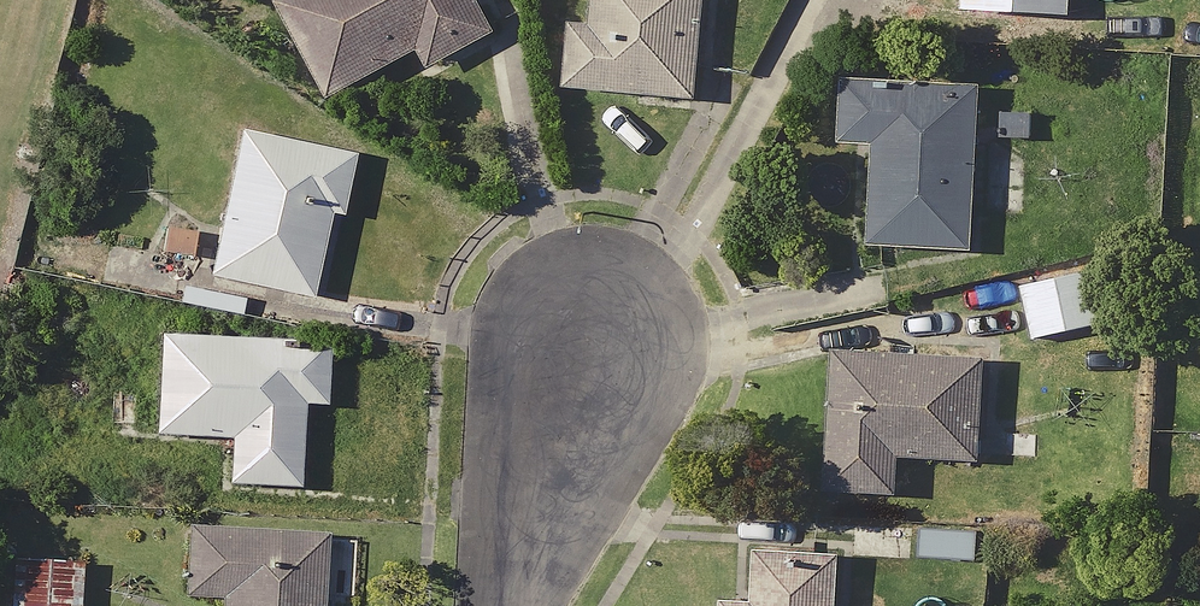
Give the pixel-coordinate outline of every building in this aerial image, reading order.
[(470,0),(269,0),(317,92),(410,43),(419,61),(484,27),(470,0)] [(581,15),(555,13),(548,78),(685,92),(694,0),(583,0),(581,15)] [(969,81),(831,75),(828,133),(865,135),(861,239),(962,243),(969,81)] [(345,148),(231,122),(199,267),(301,290),(320,205),(331,207),(345,148)] [(1098,318),(1085,260),(1011,276),(1024,334),(1098,318)] [(321,340),(152,326),(144,424),(222,430),(218,474),(287,480),(294,395),(316,397),(321,340)] [(974,350),(823,341),(815,479),(885,483),(887,447),(968,451),(974,350)] [(178,520),(175,586),(213,588),(212,605),(311,605),(314,526),(178,520)] [(716,540),(712,605),(824,605),(828,547),(716,540)] [(3,553),(0,602),(0,605),(70,605),(73,557),(3,553)]
